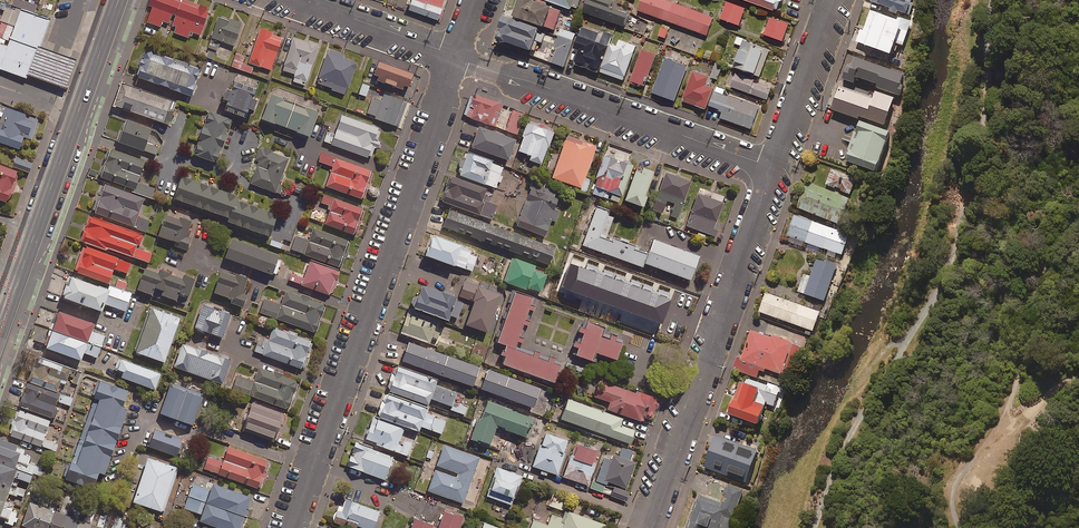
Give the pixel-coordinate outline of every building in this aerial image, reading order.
[(170,25),(173,16),(176,17),(183,0),(182,0),(153,0),(150,7),(153,8),(147,23),(161,28),(164,22),(170,25)] [(176,17),(173,26),(177,28),(175,34),(188,39),(189,37),(192,38),(194,34),(201,37),(211,11),(183,0),(176,17)] [(408,10),(438,20),(444,0),(412,0),(408,10)] [(576,14),(581,0),(540,0),(576,14)] [(610,0),(589,0),(584,15),(625,29),(629,18),(610,11),(614,1),(610,0)] [(659,0),(642,0),(638,12),(707,37),(714,20),(659,0)] [(776,14),(780,4),(783,3),(784,1),(784,0),(738,0),(776,14)] [(884,4),(916,15),(921,0),(885,0),(884,4)] [(560,14),(522,1),(515,21),(554,34),(560,14)] [(746,10),(728,4),(721,21),(739,28),(746,10)] [(913,17),(879,6),(867,43),(901,54),(913,17)] [(23,10),(9,47),(0,43),(0,66),(2,67),(1,69),(31,80),(33,76),(43,47),(53,21),(23,10)] [(219,19),(206,58),(214,61),(221,42),(235,47),(243,25),(231,21),(230,23),(219,19)] [(790,26),(771,19),(768,28),(764,27),(761,35),(783,44),(790,26)] [(545,35),(504,21),(496,43),(532,55),(536,43),(542,45),(545,35)] [(582,27),(574,50),(579,52),(574,65),(599,74),(612,37),(582,27)] [(670,32),(662,28),(657,38),(666,42),(670,32)] [(576,33),(563,29),(551,64),(565,68),(576,33)] [(284,37),(262,30),(250,64),(271,72),(284,37)] [(735,46),(741,48),(733,70),(760,80),(770,53),(743,44),(744,40),(738,37),(735,46)] [(319,47),(295,39),(286,66),(282,65),(280,71),(296,76),(293,85),(305,89),(319,47)] [(636,48),(620,42),(617,48),(611,46),(601,74),(624,82),(636,48)] [(80,59),(43,47),(33,76),(70,89),(80,59)] [(910,68),(857,51),(849,73),(903,91),(910,68)] [(138,79),(194,99),(198,88),(196,87),(202,72),(148,52),(138,79)] [(656,57),(642,52),(630,84),(645,89),(656,57)] [(329,54),(318,84),(332,89),(331,90),(347,96),(356,71),(358,70),(354,60),(350,62),(329,54)] [(245,57),(237,55),(232,68),(252,74),(253,68),(243,65),(245,57)] [(380,61),(374,76),(379,77),(377,80),(402,89),(403,86),(409,88),(414,74),(380,61)] [(687,69),(665,61),(653,95),(675,103),(687,69)] [(723,67),(716,65),(711,78),(718,81),(723,67)] [(708,79),(693,74),(682,103),(706,111),(713,91),(705,88),(708,79)] [(754,82),(737,76),(732,89),(767,102),(771,91),(754,85),(754,82)] [(255,90),(235,82),(232,91),(227,89),(223,99),(229,101),(225,110),(245,118),(249,108),(253,110),(257,101),(252,98),(255,90)] [(844,82),(836,104),(896,124),(906,94),(883,87),(881,95),(844,82)] [(178,104),(125,85),(117,107),(170,127),(178,104)] [(370,88),(363,85),(359,95),(366,98),(370,88)] [(532,110),(478,88),(468,113),(523,134),(532,110)] [(760,109),(724,97),(726,91),(718,88),(711,109),(723,113),(721,120),(752,131),(760,109)] [(318,113),(271,95),(262,119),(310,137),(318,113)] [(374,99),(368,115),(376,118),(376,120),(399,128),(408,104),(385,95),(383,102),(374,99)] [(4,114),(0,112),(0,117),(2,118),(0,123),(0,144),(20,151),(25,138),(32,141),(39,121),(6,108),(4,114)] [(234,123),(208,114),(204,123),(209,125),(206,131),(202,129),(198,140),(203,141),(200,147),(197,146),(194,153),(198,155),(197,157),(218,165),(234,123)] [(533,117),(521,151),(546,159),(558,125),(533,117)] [(379,150),(382,143),(379,142),(382,133),(380,132),(380,131),(344,118),(337,136),(329,133),(325,143),(370,160),(371,158),(373,159),(377,149),(379,150)] [(901,131),(868,120),(856,153),(890,164),(901,131)] [(121,144),(156,157),(160,148),(149,144),(153,132),(128,123),(125,133),(120,132),(116,142),(121,143),(121,144)] [(484,123),(476,145),(513,159),(521,137),(484,123)] [(602,142),(572,130),(553,176),(584,188),(602,142)] [(284,186),(280,185),(290,160),(261,149),(257,161),(260,163),(251,187),(280,198),(284,186)] [(609,151),(596,187),(614,194),(627,157),(609,151)] [(105,174),(103,179),(136,191),(135,194),(152,200),(157,187),(140,181),(146,164),(113,152),(110,159),(106,158),(101,173),(105,174)] [(364,199),(367,200),(375,177),(372,176),(373,173),(323,154),(320,163),(335,169),(328,188),(363,201),(364,199)] [(33,164),(18,159),(14,168),(30,174),(33,164)] [(662,170),(629,159),(618,194),(651,205),(662,170)] [(14,197),(19,183),(16,182),(19,174),(0,167),(0,201),(8,204),(11,196),(14,197)] [(698,176),(672,167),(658,208),(684,217),(698,176)] [(856,178),(831,169),(826,184),(850,193),(856,178)] [(457,172),(448,197),(496,214),(504,189),(457,172)] [(174,199),(230,220),(238,198),(182,177),(174,199)] [(849,198),(807,181),(797,207),(839,224),(849,198)] [(145,201),(107,186),(106,188),(102,187),(93,213),(147,233),(150,223),(139,219),(145,201)] [(534,187),(522,223),(554,232),(565,197),(534,187)] [(729,201),(707,193),(696,223),(725,233),(729,221),(723,219),(729,201)] [(327,226),(355,236),(356,234),(359,235),(367,213),(364,212),(364,210),(324,195),(321,204),(333,208),(327,226)] [(239,202),(231,224),(272,239),(280,217),(239,202)] [(161,206),(155,204),(151,216),(156,218),(161,206)] [(614,208),(601,204),(588,242),(697,279),(707,249),(657,232),(651,248),(605,233),(614,208)] [(455,206),(446,229),(553,269),(562,245),(455,206)] [(794,215),(787,236),(808,243),(806,248),(821,253),(823,248),(828,249),(826,255),(835,258),(837,252),(844,255),(851,234),(794,215)] [(187,233),(191,222),(181,218),(179,221),(166,217),(159,237),(177,243),(176,247),(187,251),(192,239),(188,238),(189,234),(187,233)] [(86,241),(150,265),(154,254),(140,249),(144,238),(94,219),(86,241)] [(342,267),(344,268),(352,247),(350,246),(350,244),(314,231),(310,242),(297,238),(292,251),(341,269),(342,267)] [(436,232),(428,254),(477,272),(485,250),(436,232)] [(282,260),(234,242),(227,260),(276,278),(282,260)] [(75,273),(125,291),(128,284),(113,279),(116,271),(128,276),(132,265),(84,248),(75,273)] [(836,265),(817,258),(810,277),(804,275),(798,291),(824,300),(836,265)] [(518,259),(510,280),(546,294),(554,273),(518,259)] [(619,266),(604,260),(601,269),(616,275),(619,266)] [(342,273),(312,262),(306,277),(293,272),(289,281),(333,298),(342,273)] [(240,291),(245,275),(235,272),(235,274),(221,269),(213,290),(230,296),(229,300),(241,304),(245,293),(240,291)] [(160,276),(147,272),(140,293),(154,298),(156,291),(164,294),(163,298),(178,303),(181,296),(191,299),(197,282),(186,278),(184,282),(161,273),(160,276)] [(127,313),(133,295),(110,287),(109,292),(72,279),(64,301),(105,315),(107,307),(127,313)] [(639,293),(632,315),(659,324),(671,288),(650,281),(649,284),(635,279),(631,290),(639,293)] [(477,299),(468,324),(493,333),(508,293),(471,280),(466,295),(477,299)] [(471,300),(426,282),(416,306),(462,324),(471,300)] [(542,298),(519,289),(499,342),(506,344),(503,352),(511,355),(509,361),(559,380),(565,362),(523,346),(542,298)] [(309,299),(310,296),(301,293),(300,296),(286,290),(281,304),(265,297),(259,311),(314,332),(324,305),(309,299)] [(819,312),(765,293),(759,311),(813,331),(819,312)] [(230,312),(203,302),(194,325),(221,336),(230,312)] [(181,320),(151,310),(135,354),(166,365),(181,320)] [(443,323),(409,311),(401,333),(435,345),(443,323)] [(60,312),(53,330),(101,347),(105,336),(92,331),(95,324),(60,312)] [(593,317),(580,354),(599,360),(602,354),(622,361),(633,330),(593,317)] [(301,365),(303,366),(312,342),(310,341),(310,340),(272,326),(267,340),(259,336),(254,350),(300,367),(301,365)] [(760,328),(752,353),(746,351),(741,366),(768,375),(770,364),(797,374),(807,344),(760,328)] [(101,347),(53,330),(46,348),(82,361),(84,353),(98,358),(101,347)] [(435,345),(413,338),(405,360),(476,385),(484,363),(435,345)] [(230,356),(190,342),(189,344),(181,341),(173,364),(221,382),(230,356)] [(162,377),(119,360),(115,370),(125,374),(123,380),(157,392),(162,377)] [(402,362),(394,385),(457,408),(466,385),(402,362)] [(66,386),(69,377),(75,379),(73,383),(78,385),(82,375),(53,365),(51,370),(42,367),(39,375),(33,373),(29,383),(58,393),(61,384),(66,386)] [(297,380),(259,367),(254,381),(236,375),(232,388),(287,408),(297,380)] [(491,367),(484,387),(537,406),(544,386),(491,367)] [(747,373),(735,413),(769,424),(776,400),(786,403),(791,386),(747,373)] [(663,394),(613,378),(604,404),(654,420),(663,394)] [(174,417),(185,388),(170,382),(159,411),(174,417)] [(130,393),(102,383),(96,400),(101,402),(79,466),(73,464),(68,481),(95,491),(101,475),(107,477),(129,411),(124,409),(130,393)] [(21,408),(56,420),(59,411),(56,410),(58,403),(71,407),(73,400),(29,385),(21,408)] [(185,388),(174,417),(192,423),(203,394),(185,388)] [(393,392),(384,414),(427,429),(428,426),(449,433),(455,418),(433,410),(434,407),(393,392)] [(573,394),(565,416),(636,441),(642,426),(629,421),(631,415),(573,394)] [(478,435),(495,442),(501,426),(532,438),(540,414),(492,397),(478,435)] [(281,411),(251,401),(241,429),(272,439),(281,411)] [(59,445),(45,440),(51,423),(18,411),(9,436),(56,453),(59,445)] [(379,417),(371,438),(413,453),(421,432),(379,417)] [(575,437),(548,427),(535,464),(562,474),(575,437)] [(181,438),(153,428),(147,445),(175,455),(181,438)] [(757,449),(712,434),(702,466),(747,481),(757,449)] [(579,439),(567,475),(594,483),(605,448),(579,439)] [(216,452),(211,465),(266,485),(277,455),(234,440),(228,456),(216,452)] [(486,455),(449,442),(433,489),(471,501),(486,455)] [(366,443),(357,467),(392,480),(401,456),(366,443)] [(609,455),(602,477),(632,488),(642,458),(638,456),(641,449),(630,446),(627,455),(619,452),(617,458),(609,455)] [(182,464),(152,453),(134,500),(165,511),(182,464)] [(0,459),(0,515),(1,516),(19,466),(0,459)] [(522,476),(496,466),(488,489),(486,496),(511,505),(513,498),(514,499),(522,476)] [(190,505),(205,510),(202,519),(225,527),(245,527),(257,495),(214,479),(211,486),(199,482),(190,505)] [(726,485),(720,503),(698,495),(687,527),(732,527),(734,521),(733,521),(743,490),(726,485)] [(350,494),(339,522),(353,527),(382,527),(390,510),(350,494)] [(41,500),(32,526),(37,527),(121,527),(41,500)] [(537,527),(540,527),(608,527),(611,520),(571,504),(568,511),(558,508),(553,521),(541,516),(537,527)] [(414,527),(463,527),(468,514),(450,508),(445,525),(419,516),(414,527)] [(487,520),(484,527),(518,527),(487,520)]
